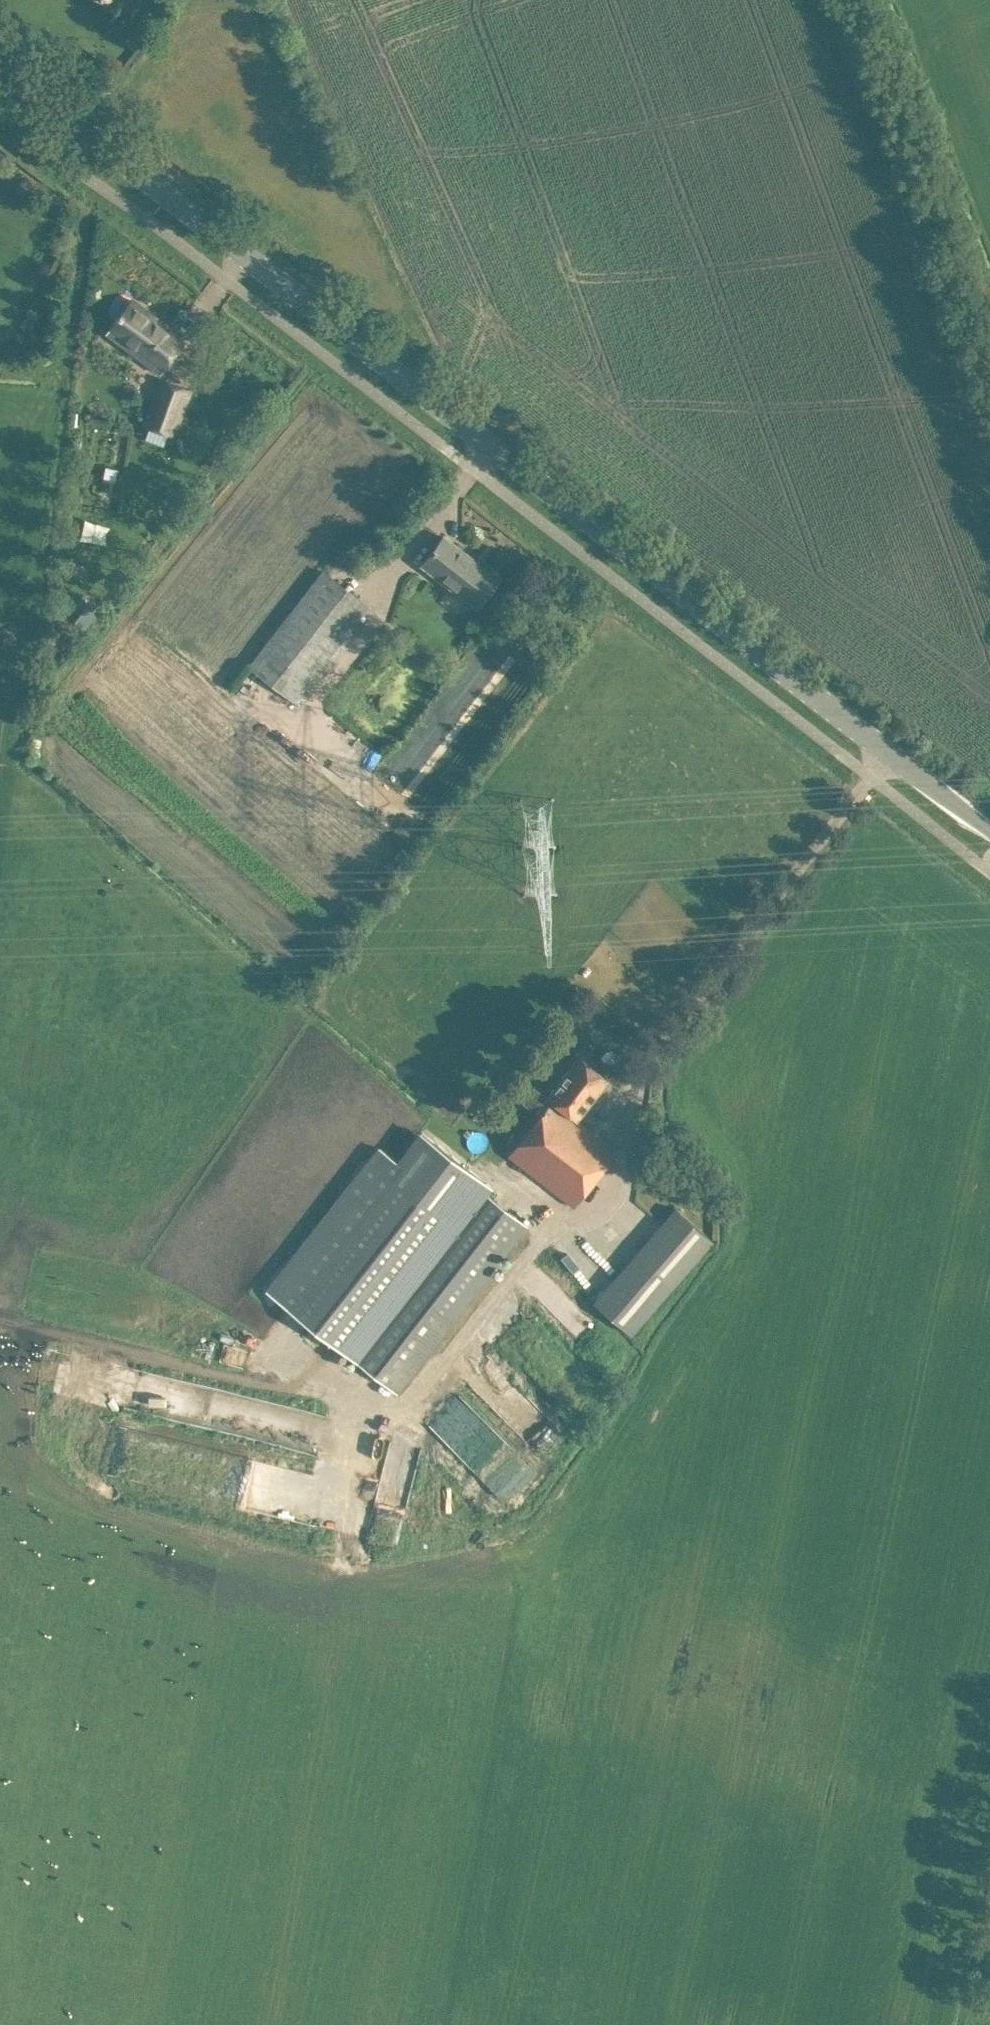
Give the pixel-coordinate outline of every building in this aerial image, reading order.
[(131,299),(106,333),(160,374),(170,360),(182,344),(146,317),(149,312),(131,299)] [(160,379),(153,396),(184,408),(191,391),(160,379)] [(153,396),(142,426),(173,437),(184,408),(153,396)] [(106,467),(103,477),(116,480),(118,470),(106,467)] [(444,536),(432,551),(422,564),(477,607),(499,578),(444,536)] [(321,574),(249,672),(293,705),(365,607),(321,574)] [(83,629),(88,623),(79,615),(74,621),(83,629)] [(579,1055),(556,1085),(542,1102),(547,1105),(508,1155),(573,1205),(616,1149),(577,1119),(609,1078),(579,1055)] [(264,1291),(399,1390),(525,1226),(486,1194),(493,1185),(420,1130),(397,1160),(378,1145),(264,1291)] [(593,1300),(632,1332),(713,1239),(674,1207),(635,1251),(593,1300)]
